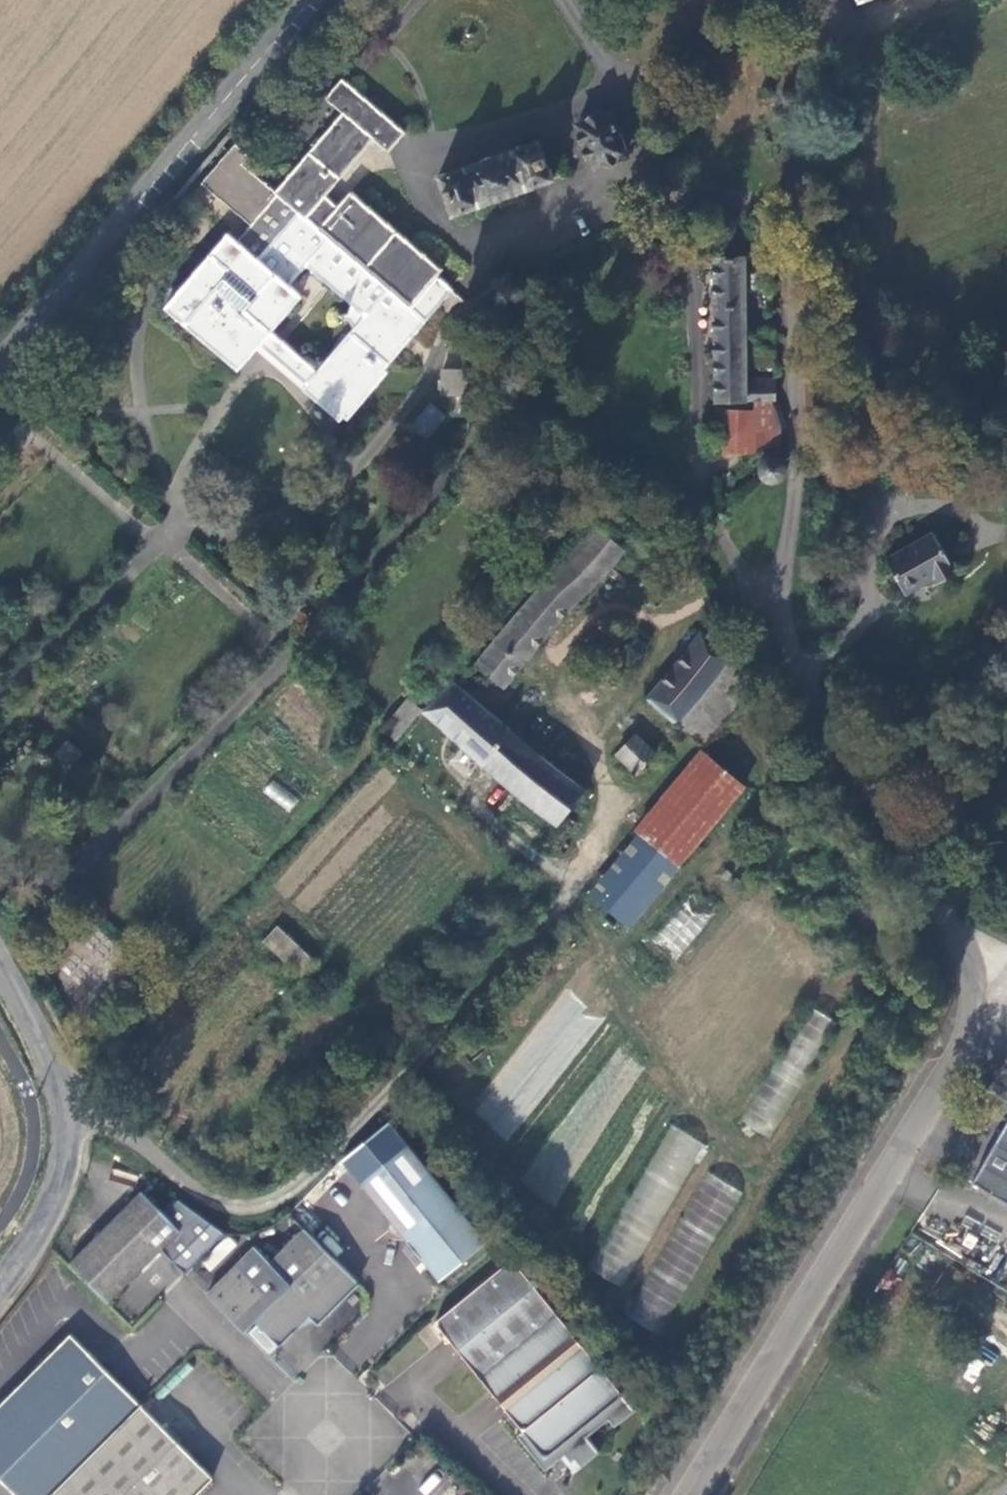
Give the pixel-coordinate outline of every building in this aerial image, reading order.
[(205,180),(255,222),(239,240),(230,232),(169,305),(239,367),(262,342),(271,329),(301,292),(291,285),(307,266),(352,304),(344,316),(357,325),(320,369),(309,381),(305,386),(342,418),(451,289),(438,277),(444,269),(351,193),(338,205),(326,196),(375,139),(389,150),(405,130),(344,77),(327,96),(345,110),(277,189),(244,161),(251,153),(237,142),(205,180)] [(579,124),(594,166),(627,155),(613,114),(579,124)] [(439,173),(453,213),(551,183),(538,140),(439,173)] [(774,405),(773,386),(763,385),(746,384),(743,260),(721,260),(721,253),(712,252),(715,404),(720,406),(774,405)] [(271,329),(262,342),(309,381),(320,369),(271,329)] [(773,373),(773,356),(754,355),(754,372),(763,373),(773,373)] [(475,367),(448,369),(449,396),(475,396),(475,367)] [(773,386),(773,373),(763,373),(763,385),(773,386)] [(409,424),(423,439),(446,417),(431,402),(409,424)] [(772,454),(778,455),(778,429),(774,405),(720,406),(720,455),(772,454)] [(621,551),(588,523),(545,570),(543,574),(572,600),(586,590),(621,551)] [(932,532),(887,559),(907,592),(934,578),(939,582),(955,572),(946,558),(932,532)] [(572,600),(543,574),(473,659),(501,683),(572,600)] [(722,649),(732,638),(709,620),(699,633),(722,649)] [(700,740),(749,680),(730,655),(722,649),(699,633),(647,696),(700,740)] [(641,656),(630,648),(623,656),(635,665),(641,656)] [(422,710),(482,760),(508,728),(465,693),(478,676),(465,666),(444,685),(422,710)] [(382,728),(394,738),(420,712),(406,699),(382,728)] [(508,728),(482,760),(557,822),(584,792),(542,755),(508,728)] [(657,754),(635,736),(619,753),(638,772),(657,754)] [(744,785),(705,752),(641,828),(680,862),(744,785)] [(316,963),(276,926),(264,940),(303,976),(316,963)] [(794,1072),(810,1063),(800,1047),(784,1056),(794,1072)] [(972,1182),(1006,1203),(1006,1123),(972,1182)] [(630,1287),(697,1139),(665,1125),(605,1257),(617,1262),(610,1278),(630,1287)] [(483,1241),(401,1137),(353,1175),(441,1281),(483,1241)] [(138,1193),(66,1262),(107,1302),(160,1250),(183,1273),(223,1234),(175,1202),(161,1216),(138,1193)] [(308,1317),(317,1326),(357,1287),(301,1232),(267,1266),(251,1251),(206,1295),(241,1331),(251,1320),(278,1347),(308,1317)] [(511,1259),(433,1322),(544,1460),(577,1433),(589,1424),(622,1398),(511,1259)] [(212,1478),(146,1413),(139,1406),(68,1336),(0,1405),(0,1494),(196,1494),(212,1478)] [(589,1424),(577,1433),(583,1441),(595,1432),(589,1424)]
